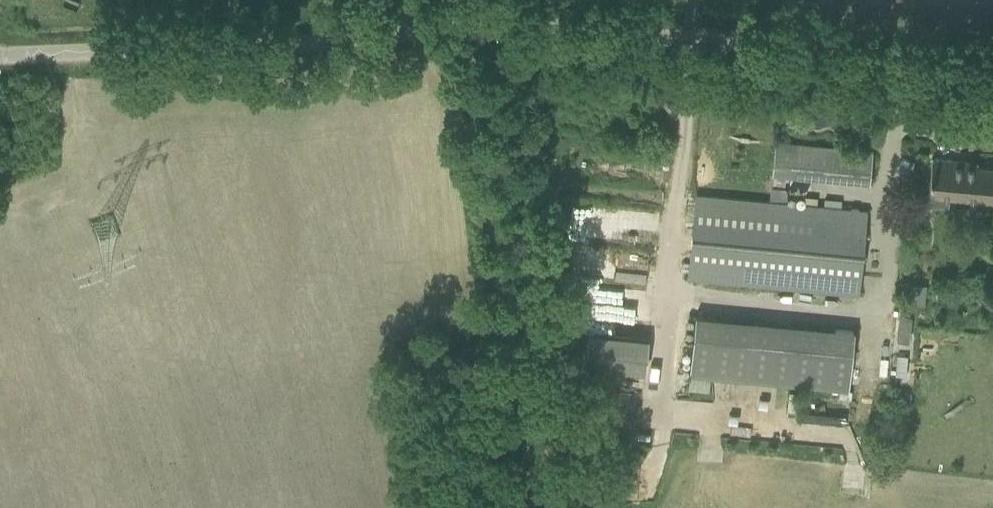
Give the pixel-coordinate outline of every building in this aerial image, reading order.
[(773,173),(868,183),(871,152),(776,142),(773,173)] [(977,165),(968,164),(968,161),(931,157),(928,195),(992,201),(992,167),(977,165)] [(696,194),(694,214),(688,278),(858,294),(866,211),(857,210),(857,208),(852,208),(852,209),(696,194)] [(900,313),(899,340),(912,341),(913,314),(900,313)] [(848,390),(854,330),(695,314),(689,374),(840,389),(839,398),(851,399),(851,390),(848,390)] [(648,338),(588,333),(585,368),(645,373),(648,338)]
